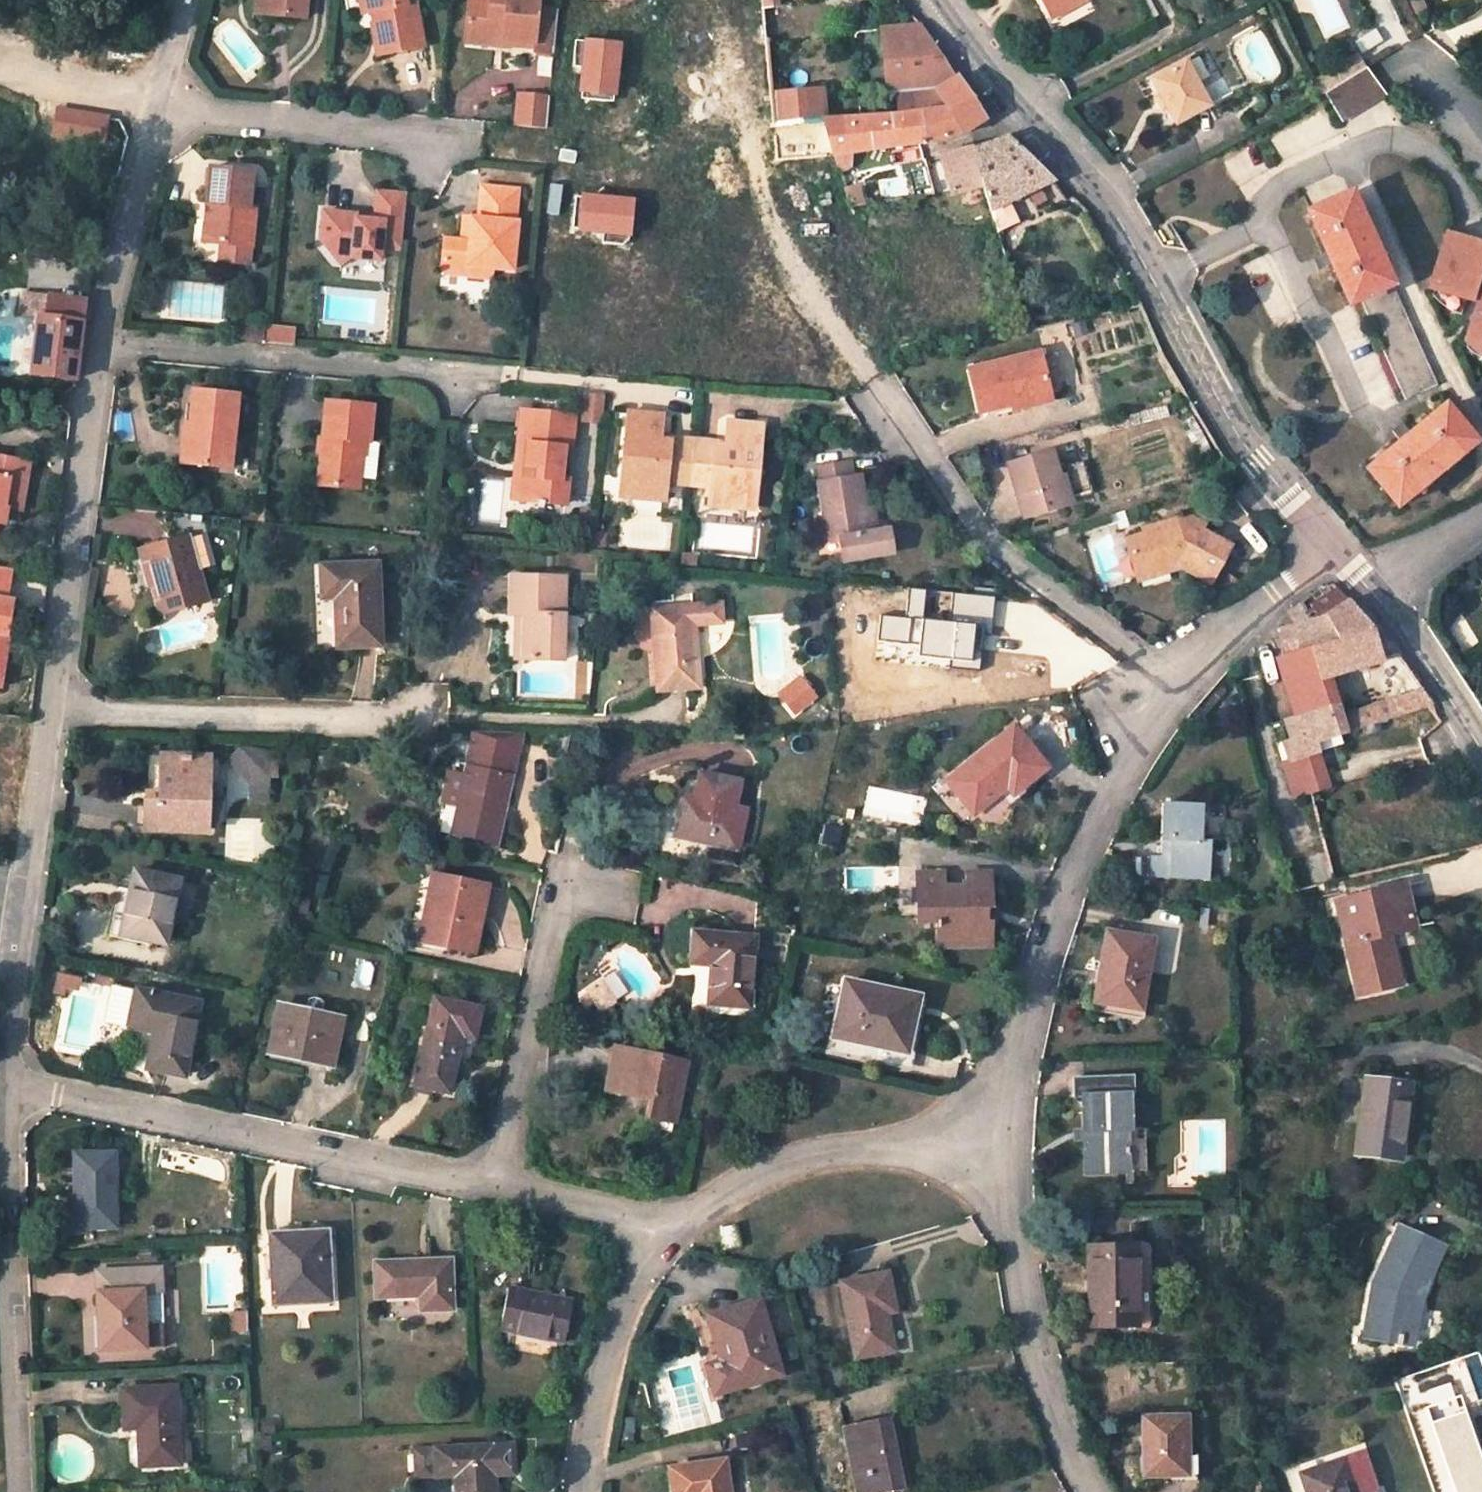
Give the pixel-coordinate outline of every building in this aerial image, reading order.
[(256,12),(272,13),(274,0),(258,0),(256,12)] [(272,13),(306,18),(308,0),(274,0),(272,13)] [(363,12),(370,11),(368,0),(361,0),(363,12)] [(418,2),(409,4),(408,0),(368,0),(370,11),(383,9),(385,21),(377,23),(382,54),(427,45),(418,2)] [(509,47),(510,40),(534,43),(533,50),(555,52),(560,10),(538,7),(539,0),(468,0),(464,36),(491,39),(491,45),(509,47)] [(760,2),(762,19),(777,18),(775,0),(760,0),(760,2)] [(1048,12),(1071,0),(1042,0),(1048,12)] [(1048,12),(1051,17),(1083,0),(1071,0),(1048,12)] [(777,18),(762,19),(765,49),(794,46),(791,17),(777,18)] [(923,33),(918,26),(876,31),(885,96),(895,95),(897,116),(924,114),(948,110),(938,92),(952,80),(923,33)] [(463,42),(491,45),(491,39),(464,36),(463,42)] [(1329,89),(1366,66),(1357,52),(1322,74),(1329,89)] [(1150,76),(1173,122),(1207,104),(1183,58),(1150,76)] [(1341,121),(1386,94),(1366,66),(1329,89),(1324,92),(1341,121)] [(1309,82),(1317,96),(1324,92),(1329,89),(1322,74),(1309,82)] [(924,114),(930,142),(962,134),(968,129),(982,121),(955,78),(938,92),(948,110),(924,114)] [(547,129),(550,97),(520,94),(517,126),(547,129)] [(772,126),(822,122),(819,94),(770,99),(772,126)] [(924,114),(897,116),(824,122),(837,169),(842,168),(844,160),(844,156),(926,143),(930,142),(924,114)] [(1054,187),(1009,138),(976,148),(970,151),(982,188),(991,216),(1052,188),(1054,187)] [(938,158),(952,196),(982,188),(970,151),(938,158)] [(215,204),(211,241),(252,245),(256,208),(249,207),(249,206),(253,170),(212,167),(208,203),(215,204)] [(859,185),(844,189),(850,208),(865,205),(859,185)] [(487,270),(513,272),(517,225),(514,224),(516,193),(482,190),(478,222),(472,221),(470,244),(462,244),(443,242),(441,269),(447,276),(467,278),(467,268),(487,270)] [(1396,507),(1473,442),(1445,407),(1439,392),(1436,386),(1351,194),(1307,213),(1348,304),(1360,300),(1405,399),(1421,392),(1424,398),(1431,417),(1410,435),(1400,443),(1367,469),(1396,507)] [(407,197),(377,195),(374,224),(404,227),(407,197)] [(1064,201),(1054,206),(1056,212),(1077,203),(1072,198),(1064,201)] [(211,241),(215,204),(208,203),(204,240),(211,241)] [(352,260),(380,263),(382,250),(401,253),(404,227),(374,224),(357,222),(357,219),(326,215),(322,243),(327,253),(353,255),(352,260)] [(464,221),(462,244),(470,244),(472,221),(464,221)] [(1469,275),(1479,245),(1479,244),(1445,232),(1427,289),(1468,302),(1476,278),(1469,275)] [(1481,258),(1481,246),(1479,245),(1469,275),(1476,278),(1481,258)] [(1481,282),(1481,258),(1476,278),(1468,302),(1475,304),(1479,293),(1481,282)] [(467,278),(486,280),(487,270),(467,268),(467,278)] [(49,296),(19,292),(16,314),(38,317),(46,318),(49,296)] [(1479,293),(1475,304),(1463,341),(1481,347),(1481,294),(1479,293)] [(83,300),(49,296),(46,318),(38,317),(32,374),(73,380),(83,300)] [(1033,322),(1024,323),(1027,332),(1035,330),(1033,322)] [(246,340),(247,327),(239,326),(237,339),(246,340)] [(265,342),(267,328),(247,327),(246,340),(265,342)] [(1040,351),(967,369),(978,412),(1012,403),(1011,399),(1049,390),(1040,351)] [(1051,401),(1049,390),(1011,399),(1012,403),(1013,409),(1051,401)] [(229,468),(236,395),(193,392),(189,426),(184,463),(229,468)] [(325,402),(317,484),(357,489),(358,478),(374,480),(378,444),(367,443),(371,405),(325,402)] [(573,416),(520,410),(518,435),(527,435),(521,501),(564,506),(567,478),(562,477),(564,450),(570,450),(573,416)] [(688,484),(692,441),(671,439),(670,444),(659,443),(659,438),(662,416),(627,412),(621,477),(630,478),(628,496),(664,499),(665,482),(688,484)] [(713,443),(692,441),(688,484),(710,487),(709,504),(744,507),(746,489),(755,490),(761,425),(726,422),(724,444),(724,450),(713,448),(713,443)] [(1410,435),(1402,424),(1392,432),(1400,443),(1410,435)] [(189,426),(184,425),(180,463),(184,463),(189,426)] [(512,501),(521,501),(527,435),(518,435),(512,501)] [(1050,448),(1008,461),(1023,518),(1066,506),(1059,478),(1050,448)] [(0,457),(0,524),(1,524),(3,507),(19,510),(27,462),(0,457)] [(863,507),(857,476),(851,477),(847,462),(813,468),(821,515),(826,541),(840,539),(843,561),(892,552),(888,530),(876,532),(868,534),(863,508),(863,507)] [(1065,476),(1072,502),(1093,496),(1084,463),(1063,469),(1065,476)] [(1065,476),(1059,478),(1066,506),(1072,504),(1072,502),(1065,476)] [(630,478),(621,477),(619,495),(628,496),(630,478)] [(746,489),(744,507),(753,508),(755,490),(746,489)] [(592,518),(593,508),(586,507),(582,507),(581,517),(585,517),(592,518)] [(764,509),(757,521),(766,526),(773,514),(764,509)] [(265,512),(243,510),(242,520),(264,522),(265,512)] [(585,517),(582,546),(589,546),(592,518),(585,517)] [(1144,537),(1127,542),(1136,574),(1156,568),(1168,575),(1181,571),(1211,589),(1232,550),(1204,533),(1206,530),(1189,521),(1179,523),(1176,533),(1166,536),(1164,527),(1143,532),(1144,537)] [(1179,523),(1164,527),(1166,536),(1176,533),(1179,523)] [(188,536),(140,548),(149,578),(152,578),(154,586),(151,588),(159,615),(206,601),(188,536)] [(380,646),(377,563),(318,565),(320,599),(334,598),(336,646),(380,646)] [(1139,582),(1168,575),(1156,568),(1136,574),(1139,582)] [(561,661),(564,577),(508,576),(508,614),(515,614),(522,614),(522,659),(561,661)] [(1304,600),(1290,611),(1294,624),(1279,629),(1287,656),(1275,659),(1292,713),(1286,714),(1287,720),(1339,703),(1330,675),(1374,660),(1380,658),(1370,628),(1330,584),(1323,588),(1321,586),(1317,588),(1319,590),(1304,600)] [(9,600),(0,599),(0,661),(9,600)] [(721,602),(651,608),(656,691),(698,688),(694,625),(722,623),(721,602)] [(514,659),(522,659),(522,614),(515,614),(514,659)] [(1374,660),(1398,696),(1421,689),(1396,653),(1380,658),(1374,660)] [(1398,696),(1343,714),(1348,731),(1431,704),(1421,689),(1398,696)] [(1348,731),(1343,714),(1339,703),(1287,720),(1292,734),(1283,737),(1290,759),(1282,761),(1294,797),(1308,792),(1320,788),(1308,753),(1317,750),(1314,742),(1348,731)] [(1012,726),(945,780),(972,816),(1006,787),(1012,794),(1045,767),(1012,726)] [(456,808),(450,837),(496,846),(521,734),(472,732),(463,777),(447,773),(440,804),(456,808)] [(211,756),(158,754),(156,804),(141,803),(140,828),(209,828),(210,784),(211,756)] [(682,797),(674,835),(734,848),(744,809),(732,807),(738,782),(700,774),(694,799),(682,797)] [(209,828),(217,829),(217,812),(222,812),(221,798),(218,798),(218,784),(210,784),(209,828)] [(1201,841),(1202,805),(1160,803),(1160,840),(1161,840),(1160,856),(1151,855),(1150,875),(1209,878),(1210,841),(1201,841)] [(179,879),(134,869),(119,934),(166,944),(179,879)] [(941,872),(915,872),(915,921),(935,920),(935,947),(990,946),(990,917),(984,917),(983,910),(990,910),(988,871),(964,872),(965,884),(941,885),(941,872)] [(488,885),(431,873),(416,941),(474,953),(488,885)] [(1414,927),(1403,883),(1348,898),(1353,919),(1341,922),(1358,994),(1391,985),(1387,966),(1395,964),(1387,934),(1414,927)] [(1337,901),(1341,922),(1353,919),(1348,898),(1337,901)] [(755,935),(692,930),(689,955),(710,957),(710,965),(707,1003),(750,1007),(755,935)] [(1154,939),(1106,931),(1094,1002),(1141,1010),(1154,939)] [(688,963),(710,965),(710,957),(689,955),(688,963)] [(1399,984),(1395,964),(1387,966),(1391,985),(1399,984)] [(584,990),(598,1010),(614,999),(599,979),(584,990)] [(918,996),(844,980),(828,1052),(903,1068),(918,996)] [(184,1077),(199,1001),(134,988),(112,983),(105,1021),(128,1026),(153,1031),(146,1069),(184,1077)] [(432,997),(412,1085),(415,1086),(432,1090),(450,1093),(463,1035),(474,1038),(482,1007),(432,997)] [(343,1018),(277,1004),(267,1051),(332,1066),(343,1018)] [(686,1061),(615,1046),(604,1089),(650,1099),(646,1117),(674,1122),(686,1061)] [(1147,1170),(1145,1129),(1131,1129),(1129,1077),(1074,1080),(1075,1094),(1082,1094),(1085,1173),(1129,1171),(1147,1170)] [(1408,1085),(1366,1080),(1358,1151),(1399,1155),(1408,1085)] [(116,1227),(115,1150),(73,1151),(74,1229),(116,1227)] [(737,1223),(717,1228),(723,1250),(742,1246),(737,1223)] [(1442,1246),(1399,1227),(1372,1284),(1363,1336),(1412,1344),(1421,1296),(1442,1246)] [(327,1238),(327,1230),(269,1233),(269,1241),(327,1238)] [(269,1241),(272,1305),(330,1302),(327,1238),(269,1241)] [(1136,1324),(1135,1246),(1088,1246),(1088,1324),(1136,1324)] [(452,1308),(450,1259),(374,1262),(375,1297),(420,1295),(420,1310),(452,1308)] [(160,1269),(97,1272),(98,1293),(101,1349),(164,1347),(163,1327),(162,1327),(160,1289),(161,1289),(160,1269)] [(885,1272),(840,1281),(855,1357),(892,1351),(884,1313),(893,1311),(885,1272)] [(563,1341),(572,1300),(508,1286),(498,1328),(563,1341)] [(781,1375),(758,1298),(705,1313),(719,1360),(705,1364),(715,1394),(781,1375)] [(248,1312),(233,1313),(234,1331),(248,1330),(248,1312)] [(175,1385),(121,1389),(123,1427),(136,1427),(138,1465),(178,1463),(175,1385)] [(1426,1405),(1456,1491),(1481,1491),(1481,1445),(1464,1392),(1426,1405)] [(1186,1474),(1185,1415),(1142,1415),(1142,1475),(1186,1474)] [(843,1426),(856,1491),(885,1491),(901,1489),(889,1417),(843,1426)] [(253,1440),(252,1424),(242,1424),(243,1440),(253,1440)] [(269,1435),(254,1435),(255,1450),(270,1450),(269,1435)] [(432,1446),(433,1475),(452,1475),(454,1491),(496,1491),(495,1475),(508,1474),(514,1468),(512,1443),(494,1444),(492,1444),(432,1446)] [(1362,1453),(1302,1474),(1308,1491),(1375,1491),(1362,1453)] [(669,1467),(673,1491),(729,1491),(724,1459),(669,1467)]
